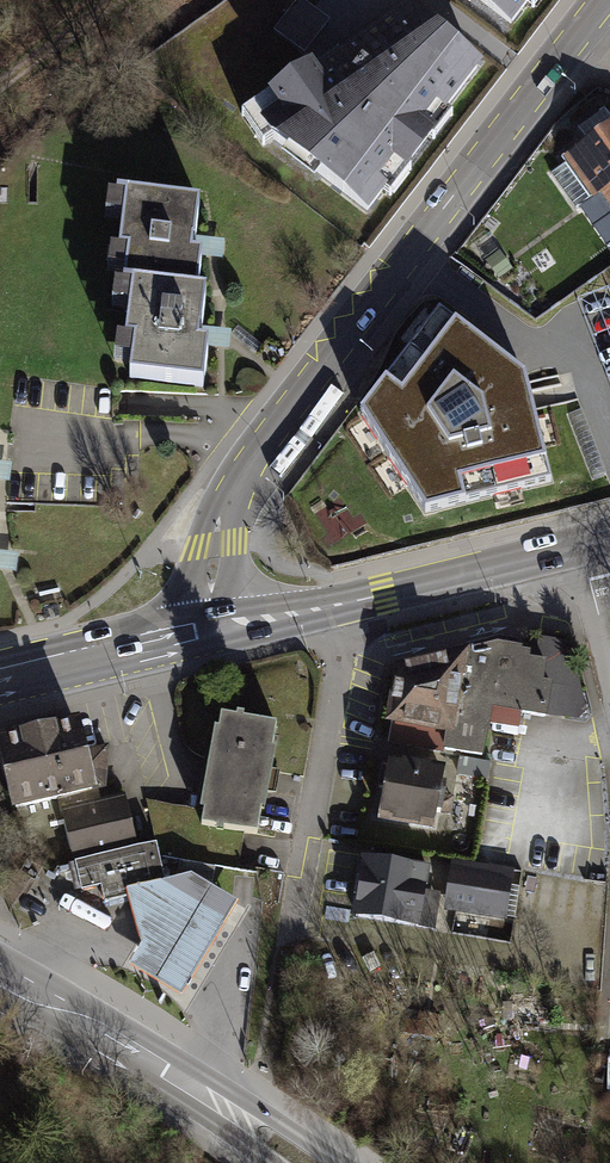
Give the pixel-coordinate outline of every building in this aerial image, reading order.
[(334,20),(307,0),(299,0),(276,30),(308,54),(334,20)] [(504,28),(526,0),(469,0),(504,28)] [(325,57),(242,110),(264,143),(369,217),(487,66),(407,4),(325,57)] [(553,149),(583,196),(594,189),(609,178),(609,111),(553,149)] [(594,189),(609,213),(609,178),(594,189)] [(183,227),(186,201),(99,189),(96,215),(114,217),(110,248),(99,247),(96,269),(116,272),(115,282),(185,291),(190,255),(179,254),(183,227)] [(197,293),(185,291),(115,282),(106,281),(103,303),(123,306),(119,335),(109,334),(106,356),(127,359),(125,373),(195,383),(200,345),(190,344),(193,321),(197,293)] [(439,312),(360,414),(425,513),(551,482),(524,377),(439,312)] [(571,375),(529,380),(533,407),(574,401),(571,375)] [(376,719),(436,728),(433,749),(476,755),(485,704),(541,714),(547,682),(538,680),(542,659),(526,656),(526,648),(519,648),(519,642),(492,639),(459,646),(386,662),(376,719)] [(269,720),(215,710),(195,820),(249,830),(269,720)] [(75,714),(0,730),(0,777),(5,804),(90,786),(75,714)] [(432,825),(441,772),(389,764),(380,817),(432,825)] [(128,842),(116,794),(56,808),(67,856),(128,842)] [(163,885),(152,841),(70,862),(77,887),(95,882),(100,901),(122,895),(163,885)] [(426,867),(363,857),(353,914),(416,925),(426,867)] [(495,909),(500,873),(443,866),(439,902),(495,909)] [(226,920),(163,885),(122,895),(136,944),(124,966),(182,998),(226,920)]
